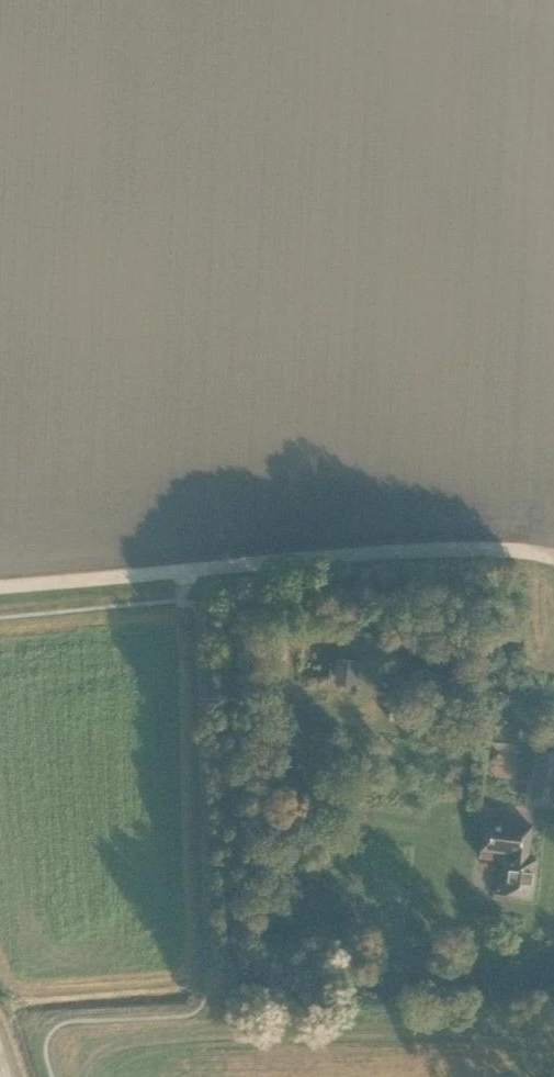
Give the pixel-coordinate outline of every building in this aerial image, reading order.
[(520,640),(521,630),(509,629),(508,639),(520,640)] [(336,681),(356,683),(359,659),(338,657),(336,681)] [(421,710),(408,708),(391,706),(389,719),(420,722),(421,710)] [(537,743),(531,799),(553,802),(553,745),(537,743)] [(531,897),(537,857),(528,856),(532,825),(485,819),(480,856),(501,858),(496,892),(531,897)]
